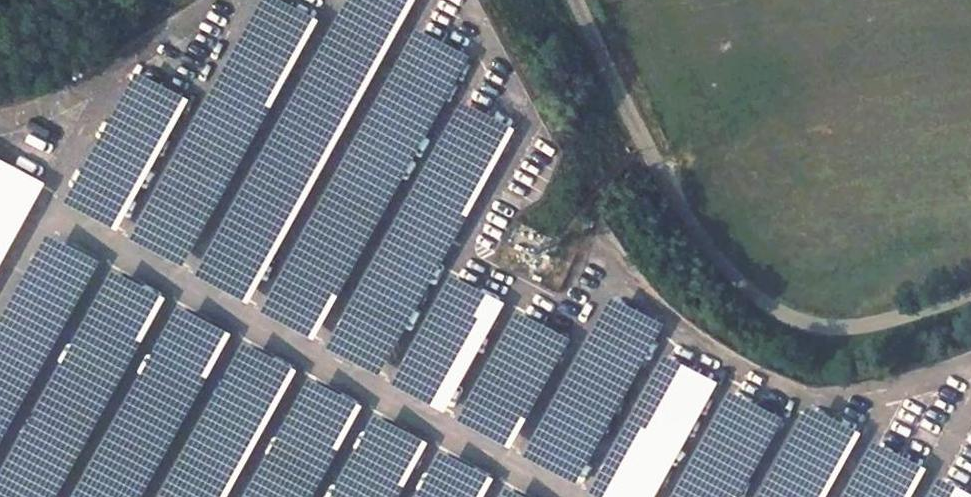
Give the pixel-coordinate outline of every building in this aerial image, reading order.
[(196,261),(313,4),(303,0),(248,0),(161,191),(144,184),(187,89),(130,63),(66,203),(196,261)] [(395,0),(344,0),(329,50),(320,48),(311,77),(314,78),(307,104),(287,98),(283,110),(296,114),(291,135),(272,129),(270,136),(282,139),(279,151),(305,159),(307,152),(348,164),(395,0)] [(400,190),(467,41),(414,17),(372,111),(380,115),(374,129),(372,127),(363,147),(376,152),(366,174),(400,190)] [(45,180),(0,157),(0,267),(45,180)] [(457,229),(482,179),(470,174),(460,194),(461,195),(447,224),(457,229)] [(205,254),(197,266),(242,296),(250,284),(205,254)] [(644,354),(665,317),(616,289),(601,317),(635,336),(629,346),(644,354)] [(382,366),(398,325),(398,324),(398,323),(378,315),(369,338),(337,326),(329,346),(382,366)] [(412,340),(392,377),(442,405),(470,357),(430,334),(423,346),(412,340)] [(696,415),(717,373),(665,347),(656,365),(677,376),(665,399),(696,415)] [(669,496),(738,496),(781,407),(729,382),(704,435),(705,436),(696,456),(690,453),(669,496)] [(858,422),(805,396),(769,469),(767,467),(755,491),(766,496),(821,496),(858,422)] [(514,423),(468,400),(461,415),(506,438),(514,423)] [(920,454),(869,432),(841,496),(901,496),(920,454)] [(600,470),(591,485),(611,496),(649,496),(669,464),(645,449),(624,484),(600,470)] [(936,469),(923,496),(970,496),(970,486),(936,469)]
